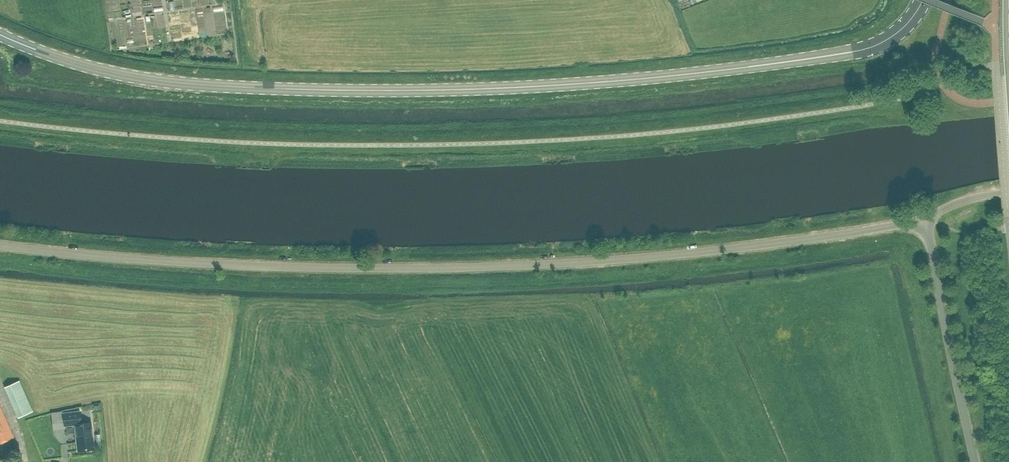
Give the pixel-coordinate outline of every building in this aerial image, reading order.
[(20,380),(6,386),(19,418),(33,411),(20,380)] [(12,437),(0,408),(0,442),(12,437)] [(81,423),(79,411),(63,413),(64,425),(75,423),(76,430),(75,430),(78,450),(94,448),(91,428),(90,421),(81,423)] [(62,414),(52,415),(52,432),(63,431),(62,414)]
